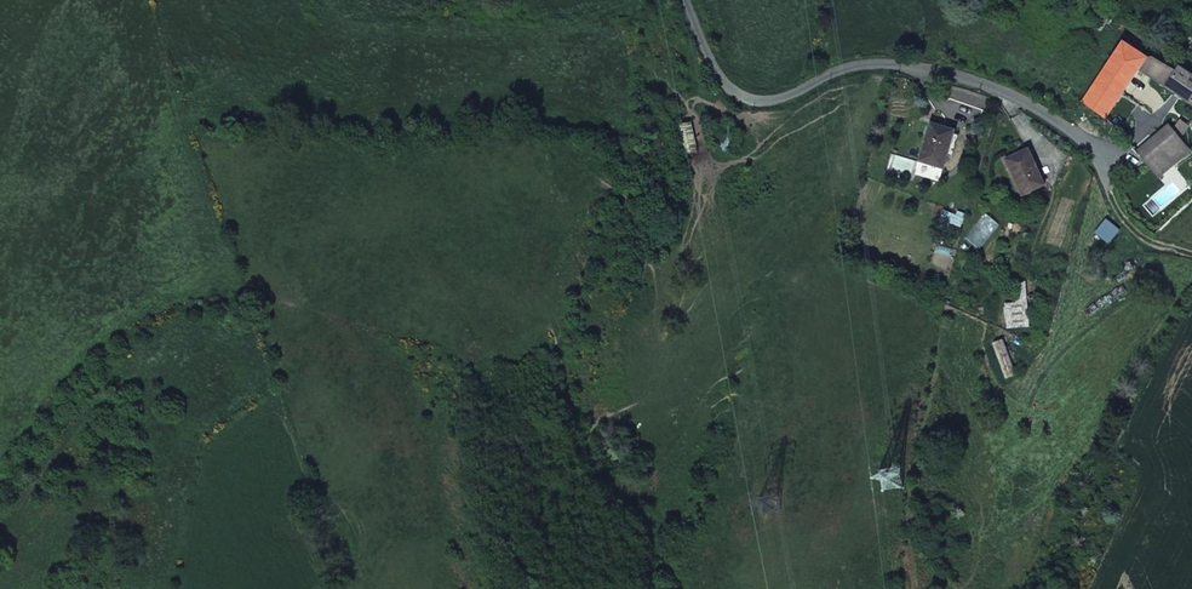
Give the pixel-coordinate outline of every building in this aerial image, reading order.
[(1164,85),(1174,72),(1152,57),(1150,60),(1124,43),(1084,102),(1107,119),(1123,95),(1132,101),(1143,83),(1141,82),(1146,74),(1164,85)] [(1174,72),(1164,85),(1191,105),(1191,76),(1180,68),(1176,73),(1174,72)] [(1182,122),(1174,130),(1180,137),(1190,129),(1186,126),(1182,122)] [(956,132),(931,124),(920,163),(944,170),(956,132)] [(1170,125),(1156,137),(1165,147),(1178,136),(1170,125)] [(1163,152),(1175,165),(1191,151),(1180,137),(1178,136),(1165,147),(1156,137),(1137,153),(1148,165),(1163,152)] [(1029,151),(1007,161),(1024,196),(1045,187),(1029,151)] [(1148,165),(1159,178),(1175,165),(1163,152),(1148,165)] [(965,219),(944,211),(941,219),(962,227),(965,219)] [(1120,223),(1110,223),(1111,238),(1120,238),(1120,223)] [(1026,282),(1014,284),(1016,304),(1006,305),(1008,329),(1019,328),(1020,332),(1027,331),(1027,327),(1031,327),(1026,282)]
